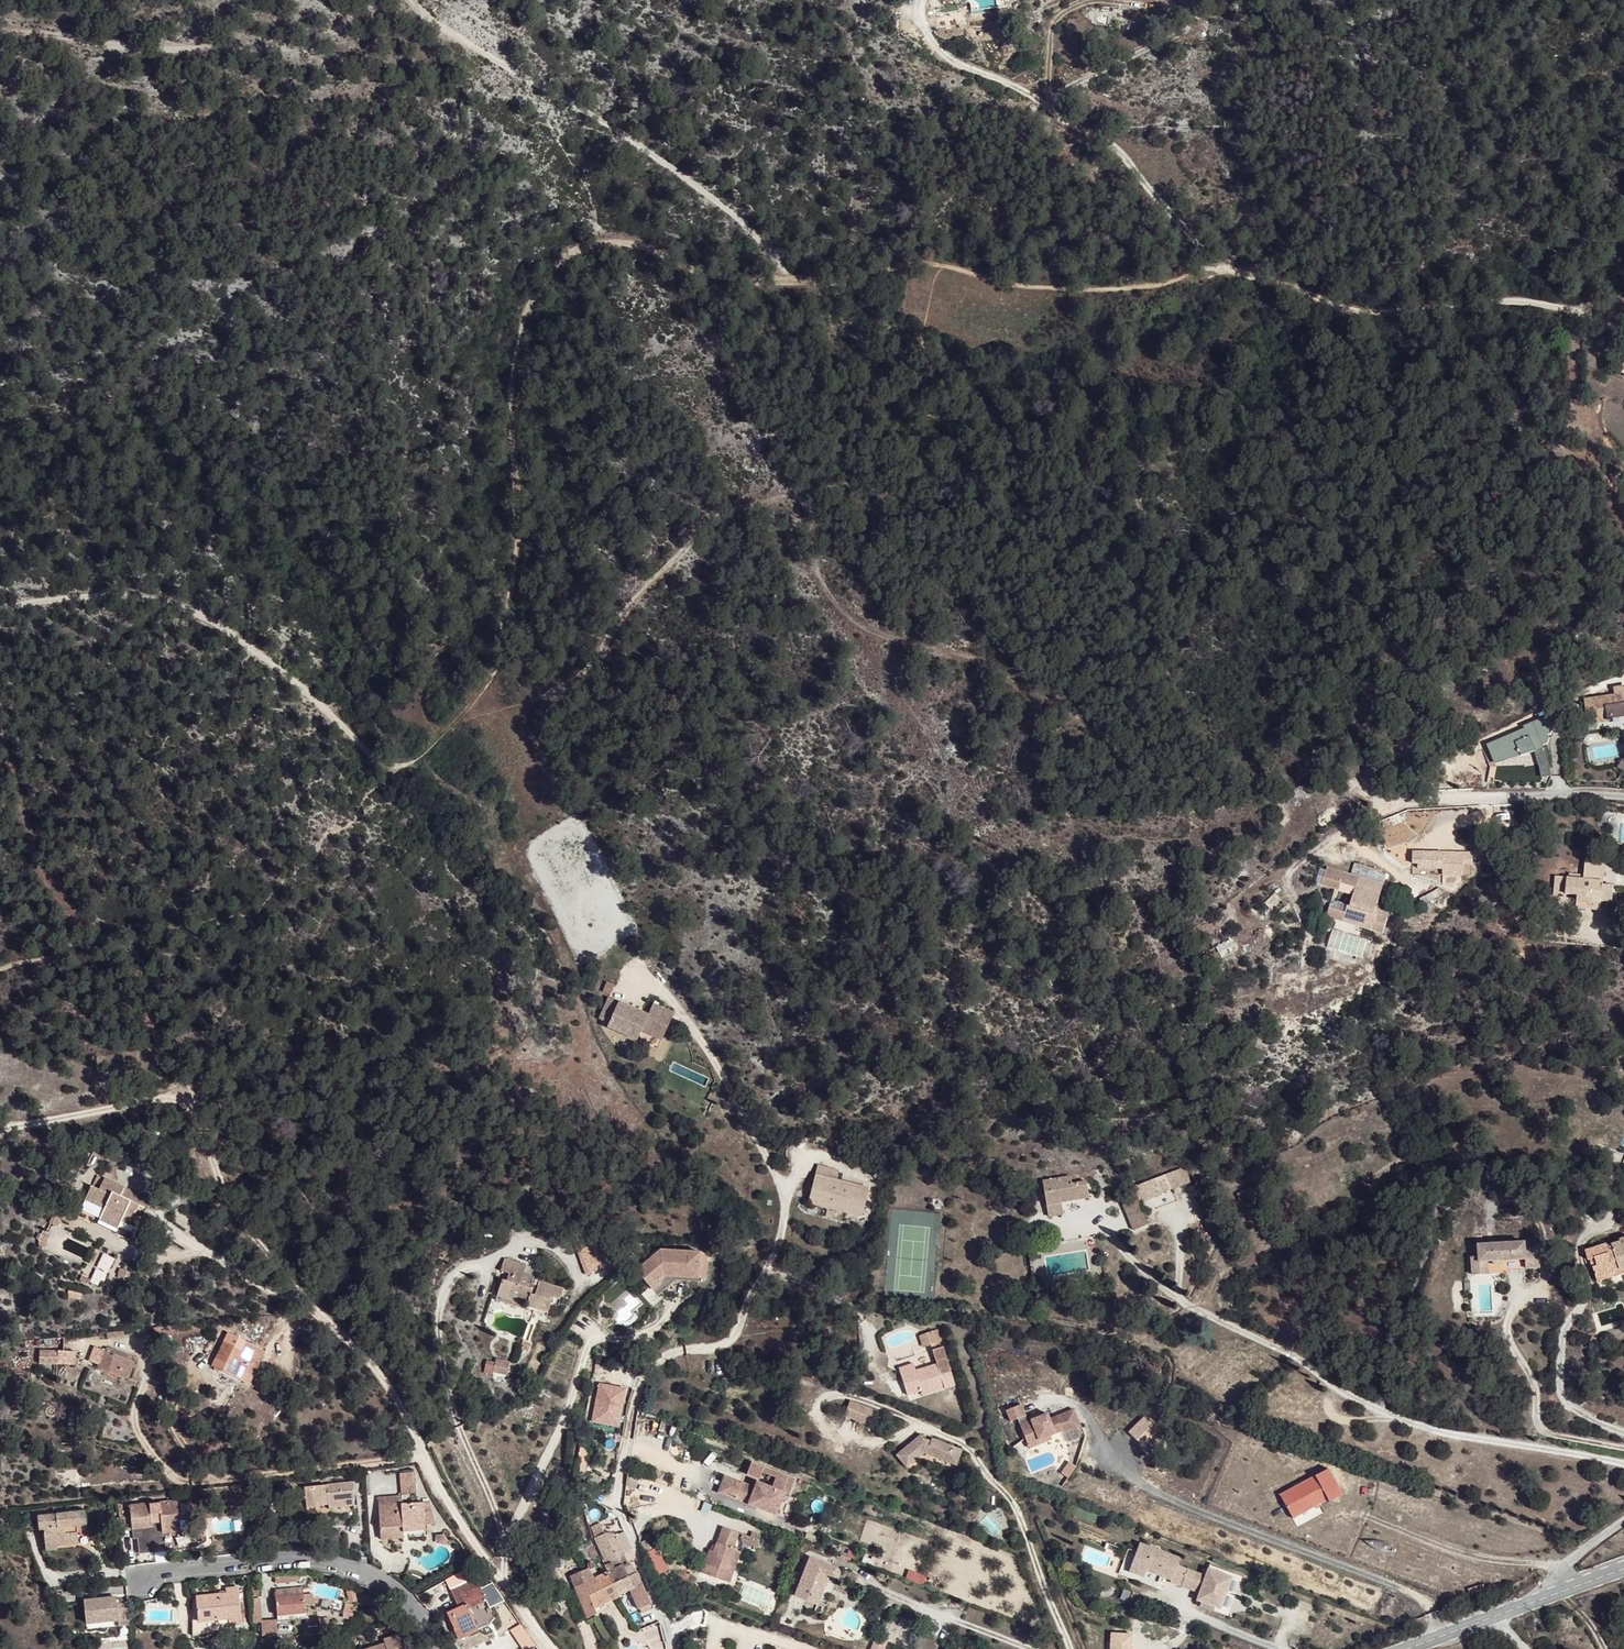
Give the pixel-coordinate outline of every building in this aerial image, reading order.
[(1623,718),(1623,687),(1617,688),(1619,695),(1587,699),(1590,722),(1623,718)] [(1524,730),(1487,744),(1494,763),(1533,752),(1538,764),(1541,776),(1551,774),(1544,746),(1557,714),(1525,724),(1524,730)] [(1474,850),(1412,849),(1411,865),(1418,865),(1417,869),(1444,869),(1444,874),(1463,875),(1463,865),(1473,865),(1474,850)] [(1592,880),(1603,881),(1605,860),(1586,858),(1585,869),(1593,870),(1592,880)] [(1386,934),(1391,918),(1374,913),(1375,908),(1386,872),(1356,862),(1352,873),(1328,865),(1323,882),(1355,892),(1348,913),(1346,921),(1330,916),(1326,926),(1374,943),(1378,932),(1386,934)] [(1603,886),(1603,881),(1592,880),(1593,870),(1585,869),(1584,880),(1556,877),(1554,894),(1578,896),(1577,906),(1600,909),(1601,900),(1612,901),(1613,887),(1603,886)] [(1346,921),(1348,913),(1333,907),(1330,916),(1346,921)] [(1374,913),(1391,918),(1393,914),(1375,908),(1374,913)] [(1224,956),(1227,961),(1236,957),(1233,952),(1224,956)] [(673,1015),(653,1006),(648,1017),(609,999),(599,1021),(609,1025),(607,1029),(636,1042),(646,1021),(666,1030),(673,1015)] [(839,1169),(818,1164),(815,1173),(837,1178),(839,1169)] [(1185,1167),(1134,1186),(1140,1200),(1190,1182),(1185,1167)] [(869,1187),(815,1173),(809,1201),(862,1215),(869,1187)] [(1063,1184),(1072,1182),(1070,1174),(1062,1176),(1063,1184)] [(1086,1179),(1072,1182),(1063,1184),(1062,1176),(1042,1180),(1049,1217),(1064,1214),(1062,1202),(1089,1197),(1086,1179)] [(132,1222),(137,1212),(134,1211),(136,1205),(144,1209),(149,1199),(104,1179),(99,1189),(92,1186),(86,1198),(106,1207),(105,1209),(99,1220),(118,1228),(122,1218),(132,1222)] [(1149,1224),(1135,1192),(1120,1198),(1132,1230),(1149,1224)] [(933,1209),(951,1207),(949,1197),(932,1199),(933,1209)] [(106,1207),(86,1198),(85,1200),(105,1209),(106,1207)] [(134,1211),(137,1212),(142,1214),(144,1209),(136,1205),(134,1211)] [(127,1235),(130,1228),(122,1223),(118,1231),(127,1235)] [(587,1275),(612,1266),(605,1249),(598,1252),(592,1238),(575,1245),(587,1275)] [(1590,1247),(1594,1257),(1596,1257),(1600,1256),(1602,1263),(1599,1264),(1602,1278),(1623,1271),(1623,1240),(1612,1243),(1611,1240),(1590,1247)] [(1476,1247),(1477,1257),(1482,1257),(1483,1263),(1491,1262),(1528,1260),(1529,1268),(1543,1267),(1541,1248),(1528,1249),(1528,1242),(1481,1246),(1476,1247)] [(1483,1263),(1482,1257),(1474,1258),(1476,1276),(1492,1274),(1491,1262),(1483,1263)] [(553,1295),(559,1297),(563,1287),(539,1279),(538,1284),(531,1282),(532,1278),(533,1275),(524,1272),(526,1265),(505,1258),(501,1270),(508,1273),(506,1280),(511,1281),(506,1297),(518,1301),(519,1298),(528,1301),(527,1305),(548,1311),(551,1303),(553,1295)] [(635,1279),(649,1297),(663,1285),(697,1288),(699,1262),(660,1259),(635,1279)] [(504,1301),(506,1297),(511,1281),(506,1280),(502,1279),(497,1294),(496,1298),(504,1301)] [(557,1306),(559,1297),(553,1295),(551,1303),(557,1306)] [(518,1301),(517,1304),(526,1307),(527,1305),(528,1301),(519,1298),(518,1301)] [(547,1315),(548,1311),(527,1305),(526,1307),(526,1308),(547,1315)] [(924,1345),(931,1344),(939,1341),(944,1340),(941,1327),(920,1332),(924,1345)] [(212,1365),(249,1384),(265,1352),(228,1334),(212,1365)] [(1460,1337),(1451,1334),(1448,1346),(1456,1349),(1460,1337)] [(531,1340),(522,1338),(519,1347),(528,1348),(531,1340)] [(914,1362),(899,1367),(907,1395),(923,1391),(945,1384),(941,1375),(951,1371),(944,1344),(940,1346),(939,1341),(931,1344),(937,1364),(916,1369),(914,1362)] [(134,1360),(128,1359),(114,1354),(116,1349),(111,1347),(111,1349),(107,1347),(106,1351),(104,1350),(102,1356),(93,1353),(90,1362),(99,1365),(98,1367),(128,1378),(134,1360)] [(114,1354),(128,1359),(130,1354),(116,1349),(114,1354)] [(39,1363),(75,1364),(76,1351),(40,1350),(39,1363)] [(493,1361),(485,1359),(483,1370),(492,1372),(493,1368),(506,1371),(508,1360),(495,1357),(493,1361)] [(1160,1368),(1146,1363),(1143,1370),(1157,1376),(1160,1368)] [(598,1382),(592,1420),(620,1425),(627,1386),(598,1382)] [(945,1389),(945,1384),(923,1391),(924,1396),(945,1389)] [(873,1407),(850,1397),(844,1413),(868,1422),(873,1407)] [(1019,1418),(1027,1438),(1038,1434),(1040,1439),(1052,1435),(1063,1430),(1064,1432),(1081,1425),(1075,1409),(1051,1419),(1048,1413),(1029,1421),(1022,1404),(1007,1410),(1012,1421),(1019,1418)] [(959,1448),(930,1437),(929,1440),(927,1445),(919,1442),(919,1437),(920,1431),(898,1458),(910,1468),(923,1452),(954,1464),(959,1448)] [(1038,1434),(1027,1438),(1031,1447),(1053,1438),(1052,1435),(1040,1439),(1038,1434)] [(929,1440),(919,1437),(919,1442),(927,1445),(929,1440)] [(725,1476),(718,1492),(736,1499),(737,1497),(749,1502),(749,1504),(776,1514),(784,1493),(789,1495),(795,1480),(751,1463),(747,1474),(758,1479),(761,1472),(774,1477),(770,1487),(757,1482),(754,1490),(742,1485),(743,1483),(725,1476)] [(1333,1468),(1284,1493),(1296,1517),(1331,1499),(1333,1502),(1347,1495),(1333,1468)] [(413,1471),(402,1471),(404,1492),(415,1491),(413,1471)] [(334,1506),(353,1504),(352,1491),(354,1491),(353,1482),(306,1486),(308,1506),(323,1505),(323,1502),(329,1501),(329,1508),(334,1508),(334,1506)] [(401,1495),(378,1496),(380,1538),(404,1537),(404,1531),(403,1526),(425,1525),(423,1502),(401,1503),(401,1495)] [(209,1498),(196,1499),(197,1508),(210,1506),(209,1498)] [(163,1527),(177,1526),(176,1517),(179,1517),(177,1500),(130,1505),(131,1517),(132,1528),(152,1526),(152,1522),(151,1519),(162,1518),(162,1521),(163,1527)] [(430,1501),(423,1502),(425,1525),(435,1524),(430,1501)] [(77,1525),(89,1524),(87,1510),(39,1515),(40,1529),(45,1529),(46,1544),(57,1543),(57,1544),(79,1542),(78,1532),(77,1525)] [(622,1517),(614,1515),(611,1529),(593,1537),(605,1564),(610,1562),(613,1569),(623,1564),(628,1562),(625,1553),(633,1549),(627,1531),(622,1517)] [(132,1528),(131,1517),(122,1517),(123,1529),(132,1528)] [(90,1531),(89,1524),(77,1525),(78,1532),(90,1531)] [(733,1548),(738,1533),(722,1526),(713,1551),(709,1549),(701,1572),(728,1582),(735,1564),(728,1561),(733,1548)] [(444,1534),(437,1534),(436,1541),(448,1545),(450,1543),(444,1534)] [(1179,1558),(1139,1544),(1133,1556),(1127,1571),(1142,1577),(1145,1570),(1159,1575),(1170,1580),(1170,1583),(1179,1587),(1186,1569),(1176,1566),(1179,1558)] [(740,1551),(733,1548),(728,1561),(735,1564),(740,1551)] [(1154,1587),(1159,1575),(1145,1570),(1142,1577),(1127,1571),(1133,1556),(1125,1553),(1116,1574),(1154,1587)] [(808,1594),(821,1599),(829,1577),(832,1578),(834,1579),(836,1578),(837,1578),(839,1576),(840,1575),(840,1573),(840,1571),(839,1569),(835,1567),(809,1557),(794,1595),(806,1600),(808,1594)] [(623,1564),(613,1569),(607,1572),(613,1584),(629,1575),(623,1564)] [(1190,1591),(1187,1598),(1210,1607),(1222,1575),(1199,1566),(1196,1573),(1190,1591)] [(1196,1573),(1186,1569),(1179,1587),(1190,1591),(1196,1573)] [(619,1595),(613,1584),(607,1572),(576,1587),(587,1617),(597,1613),(596,1607),(619,1595)] [(637,1572),(613,1584),(619,1595),(631,1590),(640,1609),(653,1603),(637,1572)] [(469,1608),(486,1601),(476,1578),(451,1590),(459,1607),(448,1613),(455,1628),(453,1628),(459,1639),(479,1630),(469,1608)] [(199,1621),(192,1622),(193,1636),(230,1627),(230,1625),(242,1623),(239,1587),(226,1588),(227,1594),(197,1597),(198,1603),(193,1603),(193,1610),(198,1610),(199,1621)] [(1144,1597),(1129,1592),(1126,1601),(1140,1607),(1144,1597)] [(279,1621),(306,1618),(303,1593),(277,1596),(279,1621)] [(818,1605),(821,1599),(808,1594),(806,1600),(818,1605)] [(305,1595),(306,1607),(315,1606),(314,1595),(305,1595)] [(115,1596),(84,1599),(86,1625),(118,1622),(118,1627),(129,1626),(127,1603),(116,1604),(115,1596)] [(278,1638),(277,1621),(260,1622),(261,1638),(278,1638)] [(1110,1632),(1110,1648),(1133,1648),(1134,1633),(1110,1632)] [(403,1633),(385,1639),(386,1643),(369,1648),(408,1648),(403,1633)]
